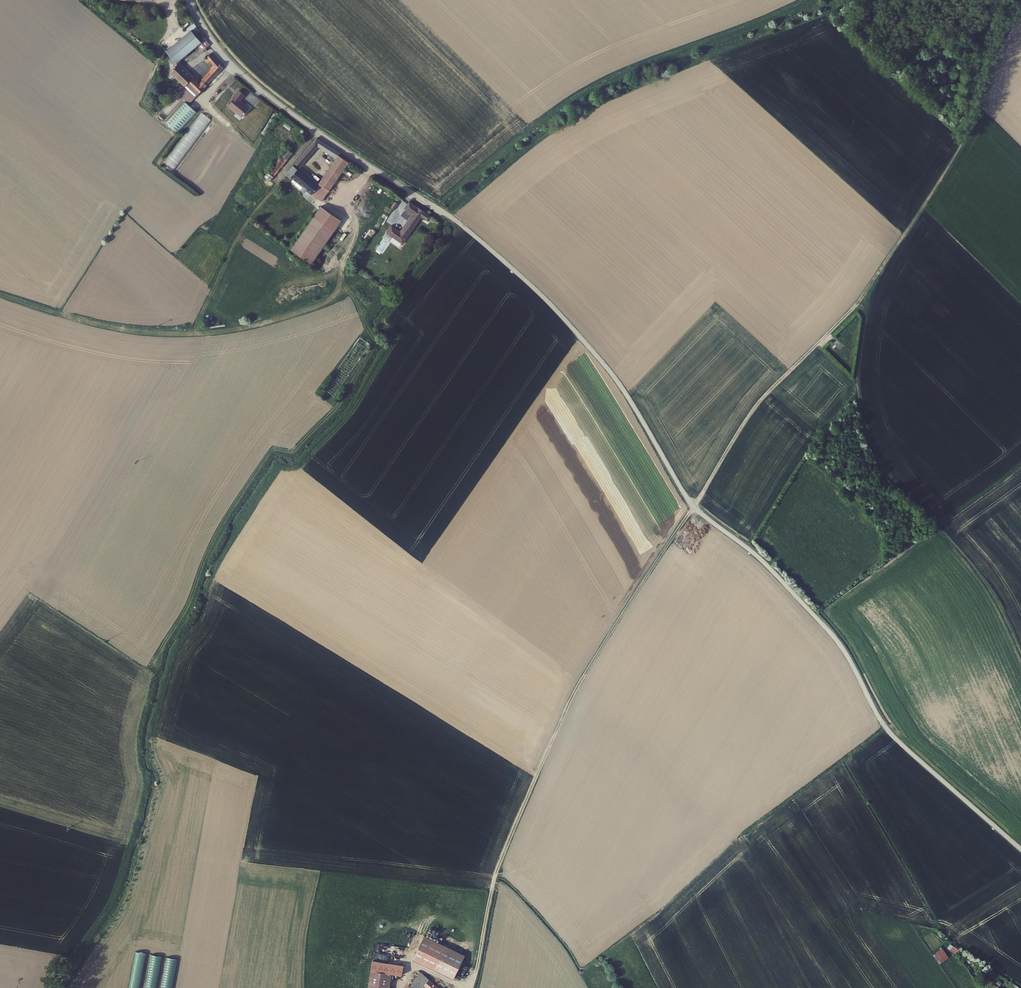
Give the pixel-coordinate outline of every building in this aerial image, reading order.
[(193,22),(185,29),(188,33),(190,31),(197,25),(193,22)] [(199,29),(197,25),(190,31),(203,44),(207,41),(199,29)] [(168,50),(174,57),(179,63),(176,66),(171,71),(184,86),(188,83),(197,93),(221,70),(222,69),(223,68),(210,55),(203,62),(206,65),(207,63),(210,66),(196,81),(180,64),(183,62),(181,60),(195,47),(201,54),(210,46),(207,41),(203,44),(190,31),(188,33),(168,50)] [(173,63),(176,66),(179,63),(174,57),(168,61),(171,64),(173,63)] [(184,86),(178,93),(188,103),(197,93),(188,83),(184,86)] [(249,109),(240,101),(244,95),(239,90),(234,96),(235,97),(228,106),(242,117),(249,109)] [(250,104),(253,107),(260,100),(255,96),(251,100),(252,101),(250,104)] [(194,112),(183,100),(163,120),(175,131),(194,112)] [(174,169),(211,119),(202,112),(165,163),(174,169)] [(212,121),(178,173),(188,180),(222,128),(212,121)] [(226,132),(191,182),(201,189),(236,139),(226,132)] [(287,167),(293,172),(314,149),(318,144),(313,141),(287,167)] [(314,149),(319,153),(322,147),(318,144),(314,149)] [(312,185),(313,186),(320,191),(340,162),(334,158),(336,156),(334,155),(322,147),(319,153),(329,159),(312,185)] [(284,150),(278,157),(282,160),(288,154),(284,150)] [(278,157),(259,177),(264,182),(289,155),(288,154),(282,160),(278,157)] [(342,163),(340,162),(320,191),(313,186),(312,187),(305,197),(315,203),(322,192),(342,163)] [(278,179),(287,185),(292,189),(290,192),(298,197),(300,194),(305,197),(312,187),(291,173),(289,174),(284,171),(278,179)] [(425,220),(427,216),(422,213),(424,209),(407,198),(402,204),(410,210),(398,226),(391,221),(385,228),(402,240),(419,216),(425,220)] [(308,219),(299,231),(320,245),(328,232),(308,219)] [(320,245),(299,231),(286,252),(306,265),(320,245)] [(462,951),(421,932),(411,955),(452,974),(462,951)] [(955,954),(958,950),(950,944),(947,947),(955,954)] [(942,948),(933,954),(940,963),(949,957),(942,948)] [(146,953),(135,951),(129,987),(140,987),(146,953)] [(145,987),(156,987),(162,956),(151,954),(145,987)] [(161,987),(172,987),(176,958),(165,956),(161,987)] [(401,961),(379,958),(378,967),(390,968),(395,969),(401,961)] [(390,968),(378,967),(369,965),(366,987),(387,987),(390,968)] [(408,982),(407,987),(418,987),(422,982),(428,987),(441,987),(418,967),(408,982)]
